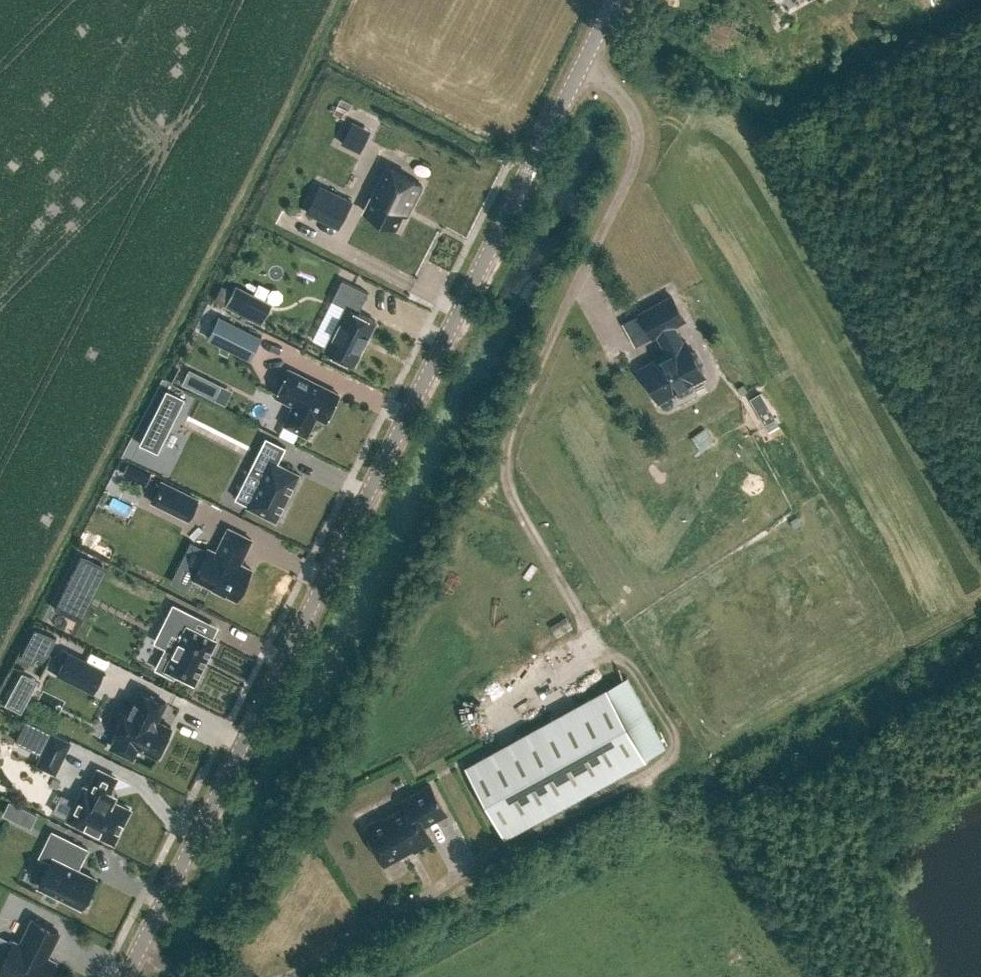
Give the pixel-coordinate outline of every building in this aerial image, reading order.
[(349,127),(342,142),(360,151),(367,136),(349,127)] [(411,207),(422,185),(388,167),(365,211),(395,227),(406,205),(411,207)] [(352,201),(332,191),(323,208),(343,218),(352,201)] [(326,349),(354,363),(376,320),(358,312),(368,292),(342,279),(332,300),(347,307),(326,349)] [(221,303),(270,318),(277,298),(228,282),(221,303)] [(641,369),(658,399),(674,390),(677,394),(682,395),(693,389),(695,384),(705,378),(699,367),(700,366),(702,361),(697,352),(692,350),(686,340),(681,342),(672,326),(685,319),(672,295),(640,313),(653,336),(658,333),(667,350),(666,351),(664,357),(641,369)] [(262,337),(219,315),(208,338),(251,359),(262,337)] [(316,415),(326,420),(339,394),(289,369),(276,395),(294,404),(285,424),(307,435),(316,415)] [(754,381),(747,385),(750,390),(757,386),(754,381)] [(180,404),(185,395),(175,389),(169,397),(180,404)] [(761,392),(750,398),(769,431),(779,425),(761,392)] [(276,520),(299,473),(278,463),(286,446),(266,437),(252,465),(264,471),(247,506),(276,520)] [(129,462),(124,473),(146,484),(151,473),(129,462)] [(198,499),(162,481),(152,501),(188,519),(198,499)] [(194,577),(237,599),(251,569),(240,563),(252,539),(228,527),(216,552),(209,548),(194,577)] [(90,618),(107,563),(81,554),(63,610),(90,618)] [(176,673),(195,683),(216,639),(194,626),(199,617),(174,604),(164,623),(184,632),(173,652),(166,649),(156,668),(174,677),(176,673)] [(58,673),(94,691),(104,669),(69,652),(58,673)] [(34,678),(23,672),(6,704),(17,710),(34,678)] [(646,758),(607,687),(465,765),(504,836),(646,758)] [(139,746),(158,756),(172,727),(158,720),(167,702),(140,689),(131,707),(129,706),(115,734),(117,735),(112,746),(133,757),(139,746)] [(30,749),(41,727),(27,720),(16,741),(30,749)] [(53,733),(41,727),(30,749),(42,754),(53,733)] [(78,824),(114,841),(130,809),(114,801),(115,799),(115,798),(115,796),(114,795),(114,794),(113,792),(112,791),(110,791),(116,778),(98,769),(88,789),(84,786),(76,804),(85,809),(78,824)] [(406,808),(383,820),(380,819),(370,825),(369,828),(367,829),(384,861),(412,845),(414,849),(432,840),(424,824),(446,812),(431,785),(402,801),(406,808)] [(31,827),(37,814),(25,808),(18,821),(31,827)] [(454,814),(436,819),(440,834),(458,829),(454,814)] [(39,886),(82,907),(96,878),(78,869),(88,849),(52,831),(40,856),(51,861),(39,886)] [(14,976),(48,976),(55,962),(46,957),(59,931),(34,919),(21,944),(13,940),(0,967),(0,970),(14,976)]
